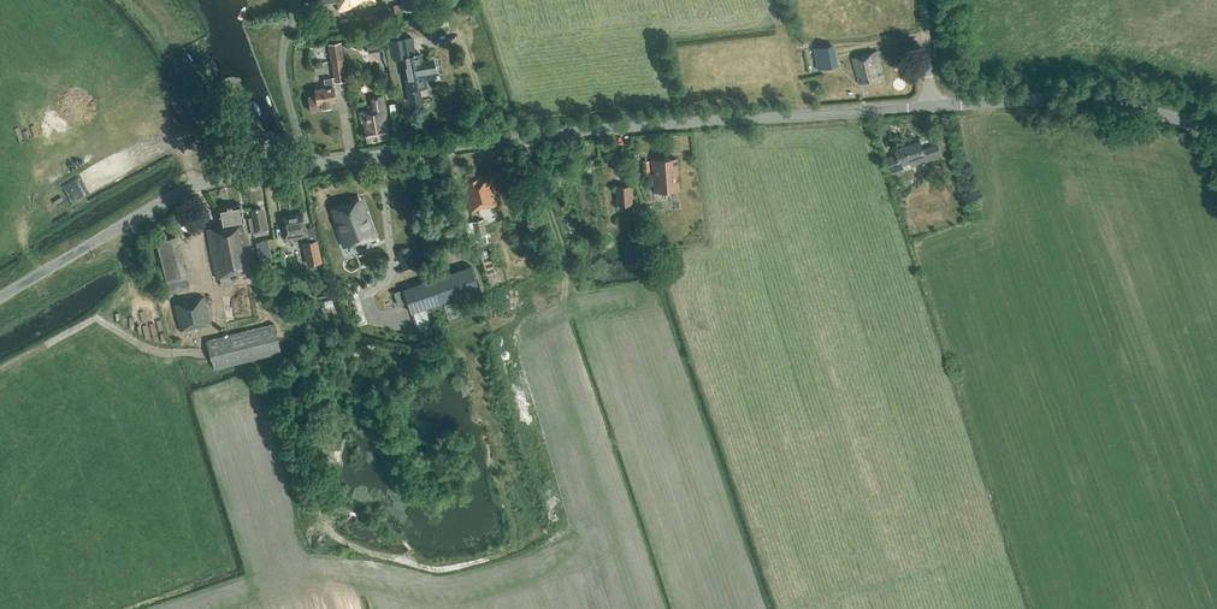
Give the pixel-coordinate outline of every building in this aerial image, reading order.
[(374,2),(374,0),(317,0),(318,4),(337,0),(339,10),(374,2)] [(404,13),(440,6),(439,0),(401,0),(404,13)] [(378,13),(364,17),(366,25),(380,21),(378,13)] [(438,15),(442,26),(448,23),(444,13),(438,15)] [(402,36),(399,22),(387,24),(390,38),(402,36)] [(382,50),(378,30),(364,33),(368,52),(382,50)] [(396,39),(390,40),(394,59),(399,58),(402,57),(405,72),(406,82),(410,102),(421,100),(418,88),(426,87),(425,78),(433,77),(430,61),(423,62),(422,53),(414,55),(411,37),(396,39)] [(346,81),(342,58),(343,58),(340,41),(328,44),(330,60),(332,60),(335,82),(337,82),(338,86),(346,85),(346,81)] [(818,69),(836,66),(832,44),(814,47),(818,69)] [(860,83),(883,77),(877,51),(853,57),(860,83)] [(336,107),(333,87),(332,78),(323,79),(325,88),(314,89),(315,96),(308,97),(310,111),(336,107)] [(386,123),(384,108),(382,94),(369,96),(371,110),(358,112),(361,127),(364,127),(367,141),(388,138),(385,123),(386,123)] [(156,113),(173,107),(171,102),(154,108),(156,113)] [(901,164),(910,161),(912,166),(941,156),(938,145),(923,150),(920,141),(896,149),(898,155),(888,158),(893,172),(903,169),(901,164)] [(654,192),(679,190),(677,158),(652,160),(654,192)] [(470,211),(496,205),(490,176),(463,182),(470,211)] [(630,185),(616,186),(617,206),(631,205),(630,185)] [(368,223),(361,202),(347,207),(346,204),(332,209),(340,230),(339,231),(344,244),(359,238),(361,242),(375,237),(370,223),(368,223)] [(243,218),(240,204),(217,208),(221,226),(206,229),(216,278),(220,277),(222,285),(234,283),(232,275),(253,271),(246,232),(253,230),(251,217),(243,218)] [(261,208),(251,210),(256,232),(267,230),(264,212),(261,212),(261,208)] [(285,240),(307,236),(303,213),(281,217),(285,240)] [(482,219),(472,221),(465,223),(472,247),(489,243),(482,219)] [(156,241),(166,279),(169,293),(188,288),(175,236),(156,241)] [(268,239),(256,241),(259,255),(270,252),(268,239)] [(309,264),(319,262),(315,241),(305,243),(309,264)] [(408,248),(398,251),(403,269),(414,266),(408,248)] [(412,311),(479,289),(471,266),(405,289),(412,311)] [(181,330),(210,323),(203,297),(174,304),(181,330)] [(457,301),(448,302),(450,317),(459,316),(457,301)] [(430,326),(423,308),(412,312),(417,329),(430,326)] [(151,322),(146,309),(141,311),(146,324),(151,322)] [(438,326),(447,323),(443,309),(433,312),(438,326)] [(214,369),(280,352),(273,324),(207,340),(214,369)] [(324,430),(321,419),(314,420),(316,432),(324,430)]
